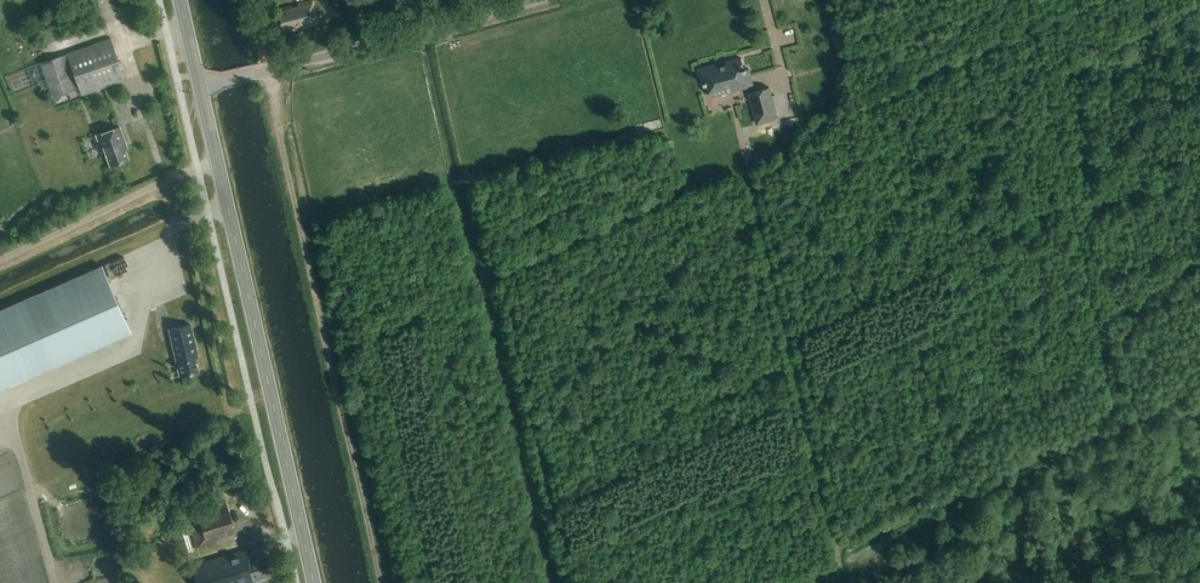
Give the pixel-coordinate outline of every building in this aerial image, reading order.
[(280,8),(280,13),(278,14),(282,28),(283,27),(285,32),(293,30),(292,28),(302,26),(303,27),(319,23),(312,0),(298,4),(298,6),(291,8),(291,5),(280,8)] [(53,25),(40,28),(43,42),(57,38),(53,25)] [(82,95),(125,80),(110,38),(67,53),(82,95)] [(52,97),(75,89),(63,55),(40,63),(52,97)] [(707,93),(708,92),(710,98),(754,86),(750,69),(742,71),(739,60),(698,71),(701,84),(704,84),(707,93)] [(748,93),(756,125),(774,120),(774,118),(778,117),(770,87),(748,93)] [(105,151),(110,165),(128,159),(125,150),(128,149),(121,127),(97,135),(103,152),(105,151)] [(129,332),(101,265),(0,308),(0,387),(129,332)] [(190,324),(169,329),(180,376),(198,372),(195,357),(198,357),(190,324)] [(196,550),(236,537),(225,500),(184,512),(196,550)] [(244,582),(270,576),(264,556),(250,560),(247,550),(204,562),(210,582),(244,582)]
